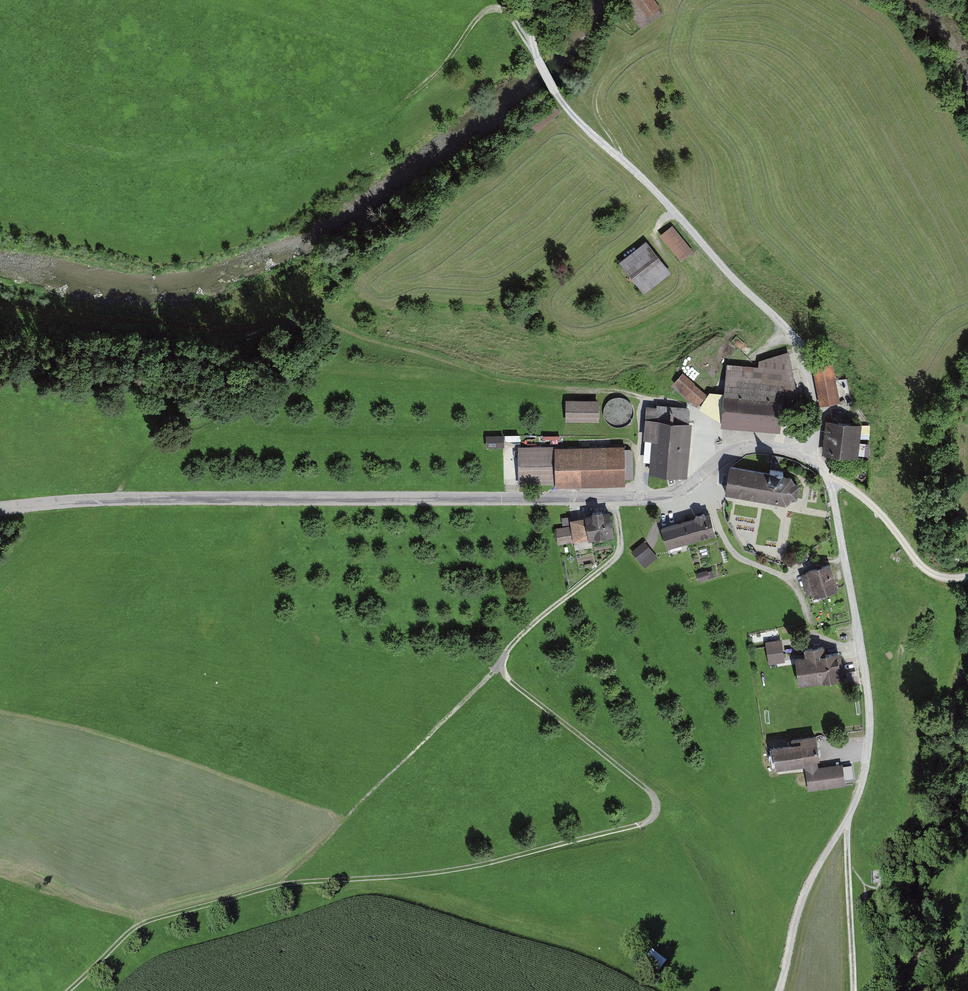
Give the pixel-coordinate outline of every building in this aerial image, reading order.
[(659,9),(653,0),(633,0),(626,5),(638,23),(659,9)] [(694,254),(673,227),(660,237),(681,264),(694,254)] [(644,244),(619,263),(643,295),(668,275),(644,244)] [(755,367),(725,366),(718,428),(774,432),(776,392),(790,390),(785,352),(755,364),(755,367)] [(832,365),(813,369),(820,408),(840,404),(832,365)] [(682,373),(671,385),(694,407),(706,395),(682,373)] [(598,401),(565,401),(565,422),(598,422),(598,401)] [(655,409),(645,408),(642,440),(650,441),(647,474),(685,477),(689,422),(684,422),(685,408),(656,406),(655,409)] [(860,426),(828,422),(825,456),(857,459),(860,426)] [(487,435),(487,445),(505,445),(505,435),(487,435)] [(620,446),(518,447),(519,486),(620,485),(620,478),(628,477),(628,450),(620,450),(620,446)] [(767,471),(729,465),(725,494),(726,494),(785,503),(797,498),(799,485),(790,475),(782,474),(783,471),(771,469),(768,469),(767,471)] [(569,527),(560,528),(561,537),(570,536),(570,539),(590,537),(591,539),(600,538),(600,535),(609,534),(606,513),(597,514),(597,511),(586,512),(587,516),(581,517),(581,518),(568,520),(569,527)] [(706,513),(658,527),(664,548),(712,534),(706,513)] [(657,557),(644,541),(631,552),(644,568),(657,557)] [(828,564),(802,571),(808,596),(834,589),(828,564)] [(712,569),(698,573),(700,580),(714,577),(712,569)] [(782,641),(765,644),(769,663),(785,660),(782,641)] [(801,658),(794,658),(797,685),(840,680),(837,653),(821,654),(820,647),(800,649),(801,658)] [(787,747),(770,749),(772,769),(803,765),(807,791),(845,786),(842,766),(815,770),(811,738),(786,741),(787,747)] [(659,972),(667,961),(653,950),(645,960),(659,972)]
